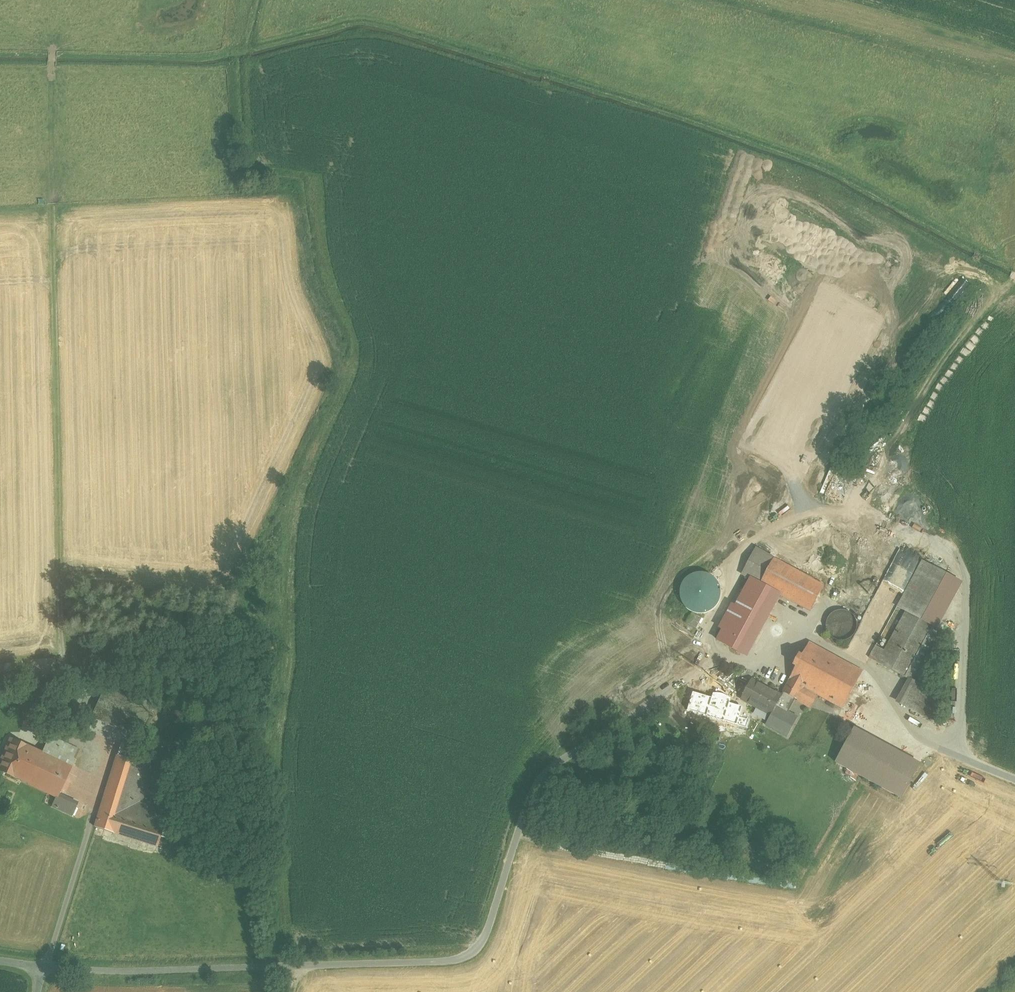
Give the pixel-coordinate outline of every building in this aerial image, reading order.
[(880,449),(886,452),(891,439),(886,437),(880,449)] [(857,455),(839,490),(852,497),(871,462),(857,455)] [(767,573),(732,640),(754,652),(789,586),(823,604),(832,587),(878,611),(888,594),(792,544),(786,556),(768,547),(757,568),(767,573)] [(961,566),(938,554),(914,599),(939,611),(961,566)] [(691,613),(685,623),(695,629),(701,618),(700,613),(710,611),(717,599),(713,579),(700,572),(685,575),(678,588),(682,608),(691,613)] [(855,616),(830,609),(823,635),(849,641),(855,616)] [(925,609),(893,659),(938,682),(965,630),(925,609)] [(878,667),(822,637),(796,686),(812,695),(818,682),(859,703),(878,667)] [(810,696),(765,674),(754,696),(799,718),(810,696)] [(906,678),(893,702),(909,710),(921,686),(906,678)] [(855,728),(836,763),(900,797),(919,763),(855,728)] [(29,748),(16,777),(57,796),(58,797),(59,795),(79,750),(49,736),(42,753),(29,748)] [(29,748),(11,740),(0,764),(0,770),(16,777),(29,748)] [(117,756),(95,827),(158,846),(170,809),(142,801),(153,767),(117,756)] [(58,797),(57,796),(52,806),(73,815),(78,803),(59,795),(58,797)]
